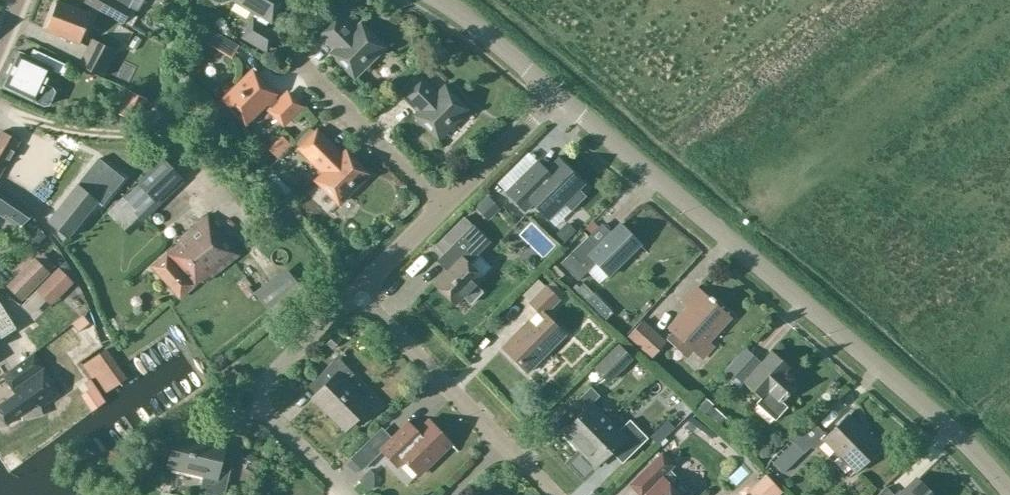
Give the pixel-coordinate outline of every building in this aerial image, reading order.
[(46,30),(79,43),(91,13),(57,0),(46,30)] [(85,1),(124,23),(132,8),(137,10),(143,0),(86,0),(85,1)] [(257,21),(254,20),(244,36),(266,49),(275,32),(265,27),(269,20),(270,20),(282,0),(236,0),(260,15),(257,21)] [(354,76),(383,47),(361,25),(353,32),(338,16),(321,34),(336,49),(332,53),(354,76)] [(205,41),(218,49),(226,37),(212,29),(211,30),(205,41)] [(116,52),(92,39),(79,65),(102,77),(116,52)] [(19,52),(3,86),(8,88),(42,104),(44,105),(48,105),(55,91),(52,87),(45,84),(52,69),(63,75),(68,65),(33,49),(29,57),(24,55),(19,52)] [(246,123),(266,103),(272,108),(270,110),(283,123),(300,107),(287,93),(279,101),(274,96),(275,95),(252,72),(223,100),(246,123)] [(422,79),(421,80),(415,74),(398,91),(404,97),(405,96),(420,111),(416,115),(439,138),(467,110),(444,87),(437,94),(422,79)] [(129,91),(119,114),(137,123),(147,100),(129,91)] [(317,131),(315,133),(310,128),(295,143),(324,172),(316,180),(339,203),(367,174),(345,152),(341,156),(317,131)] [(20,141),(2,131),(0,135),(0,175),(20,141)] [(268,148),(278,159),(292,147),(282,135),(268,148)] [(100,159),(49,221),(69,237),(97,203),(102,206),(124,179),(100,159)] [(516,181),(508,173),(497,183),(525,211),(533,204),(547,219),(564,202),(571,209),(583,196),(577,189),(583,183),(559,159),(546,171),(537,161),(516,181)] [(123,199),(143,220),(183,181),(163,160),(123,199)] [(272,166),(266,172),(269,177),(282,190),(281,191),(288,197),(293,192),(275,174),(274,174),(273,173),(276,171),(272,166)] [(4,196),(0,202),(0,216),(19,229),(32,216),(4,196)] [(552,239),(524,212),(509,228),(538,255),(552,239)] [(151,266),(180,297),(205,277),(207,281),(240,254),(208,215),(177,240),(180,243),(151,266)] [(484,277),(470,263),(491,242),(473,224),(443,254),(453,264),(434,283),(456,305),(463,298),(470,305),(483,292),(476,284),(484,277)] [(579,281),(597,262),(609,275),(641,244),(621,224),(598,247),(589,237),(562,263),(579,281)] [(35,257),(7,285),(22,301),(50,273),(35,257)] [(51,305),(74,282),(58,267),(36,290),(51,305)] [(539,312),(503,348),(528,372),(565,335),(544,315),(559,300),(546,287),(530,303),(539,312)] [(671,328),(671,329),(703,358),(714,346),(707,340),(728,317),(729,318),(730,317),(697,287),(683,303),(690,309),(672,329),(671,328)] [(628,336),(652,358),(666,343),(642,321),(628,336)] [(342,341),(336,335),(326,345),(332,351),(342,341)] [(633,358),(618,343),(593,368),(608,383),(633,358)] [(85,364),(93,376),(105,393),(127,378),(106,349),(85,364)] [(748,361),(731,380),(749,396),(754,390),(761,397),(756,403),(757,403),(758,404),(774,419),(775,420),(776,419),(787,408),(786,407),(787,406),(786,405),(782,401),(797,384),(785,373),(790,368),(772,352),(757,369),(748,361)] [(0,405),(0,412),(8,423),(20,414),(22,421),(43,415),(41,408),(61,393),(35,353),(4,377),(16,394),(0,405)] [(308,386),(318,396),(313,400),(342,430),(368,404),(346,382),(355,374),(338,357),(308,386)] [(234,369),(222,381),(231,390),(243,378),(234,369)] [(563,431),(580,449),(609,420),(592,403),(600,396),(591,387),(569,408),(578,417),(563,431)] [(848,415),(825,439),(856,471),(880,448),(848,415)] [(619,431),(609,420),(580,449),(597,466),(612,451),(623,462),(648,438),(630,420),(619,431)] [(792,440),(794,442),(795,443),(803,451),(805,453),(810,447),(815,449),(823,441),(820,438),(825,433),(812,420),(802,430),(792,440)] [(408,422),(380,448),(398,467),(405,460),(419,475),(452,444),(430,421),(418,432),(408,422)] [(180,431),(171,469),(204,477),(201,491),(218,494),(225,494),(235,454),(221,451),(223,441),(180,431)] [(350,458),(362,471),(380,454),(368,441),(350,458)] [(789,466),(805,453),(803,451),(795,443),(780,456),(789,466)] [(663,476),(675,465),(662,452),(630,484),(641,494),(682,494),(663,476)] [(752,494),(763,494),(775,484),(766,475),(749,492),(752,494)] [(901,494),(928,494),(915,481),(901,494)]
